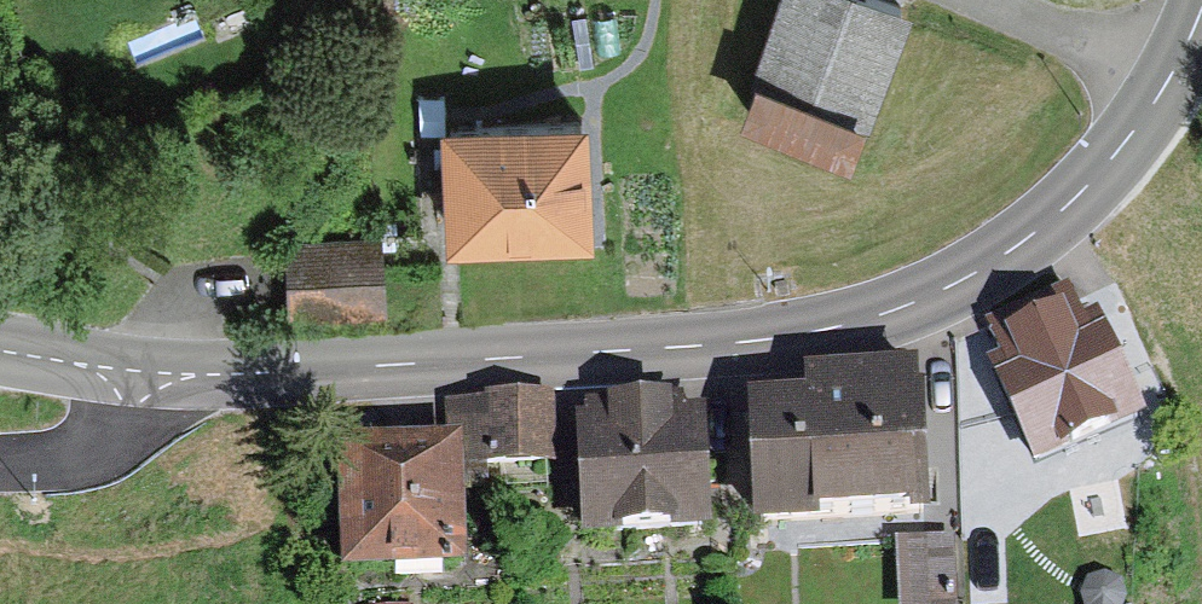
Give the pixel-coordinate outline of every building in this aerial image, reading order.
[(853,156),(867,118),(872,119),(915,3),(908,0),(780,0),(753,71),(757,73),(741,115),(853,156)] [(441,116),(449,238),(597,229),(589,107),(441,116)] [(388,308),(384,234),(285,240),(289,314),(388,308)] [(988,363),(1036,470),(1148,420),(1099,312),(1085,318),(1069,284),(985,322),(1000,357),(988,363)] [(747,397),(753,530),(819,527),(818,519),(932,514),(926,390),(920,390),(919,365),(806,370),(807,395),(747,397)] [(463,401),(465,440),(466,468),(558,465),(556,393),(486,395),(487,400),(463,401)] [(584,413),(574,414),(580,542),(712,535),(706,410),(686,411),(685,396),(583,402),(584,413)] [(464,438),(338,442),(342,580),(469,576),(466,468),(465,440),(464,438)] [(898,541),(901,603),(958,603),(955,538),(898,541)] [(1127,598),(1123,581),(1106,573),(1088,580),(1082,595),(1084,603),(1125,603),(1127,598)]
